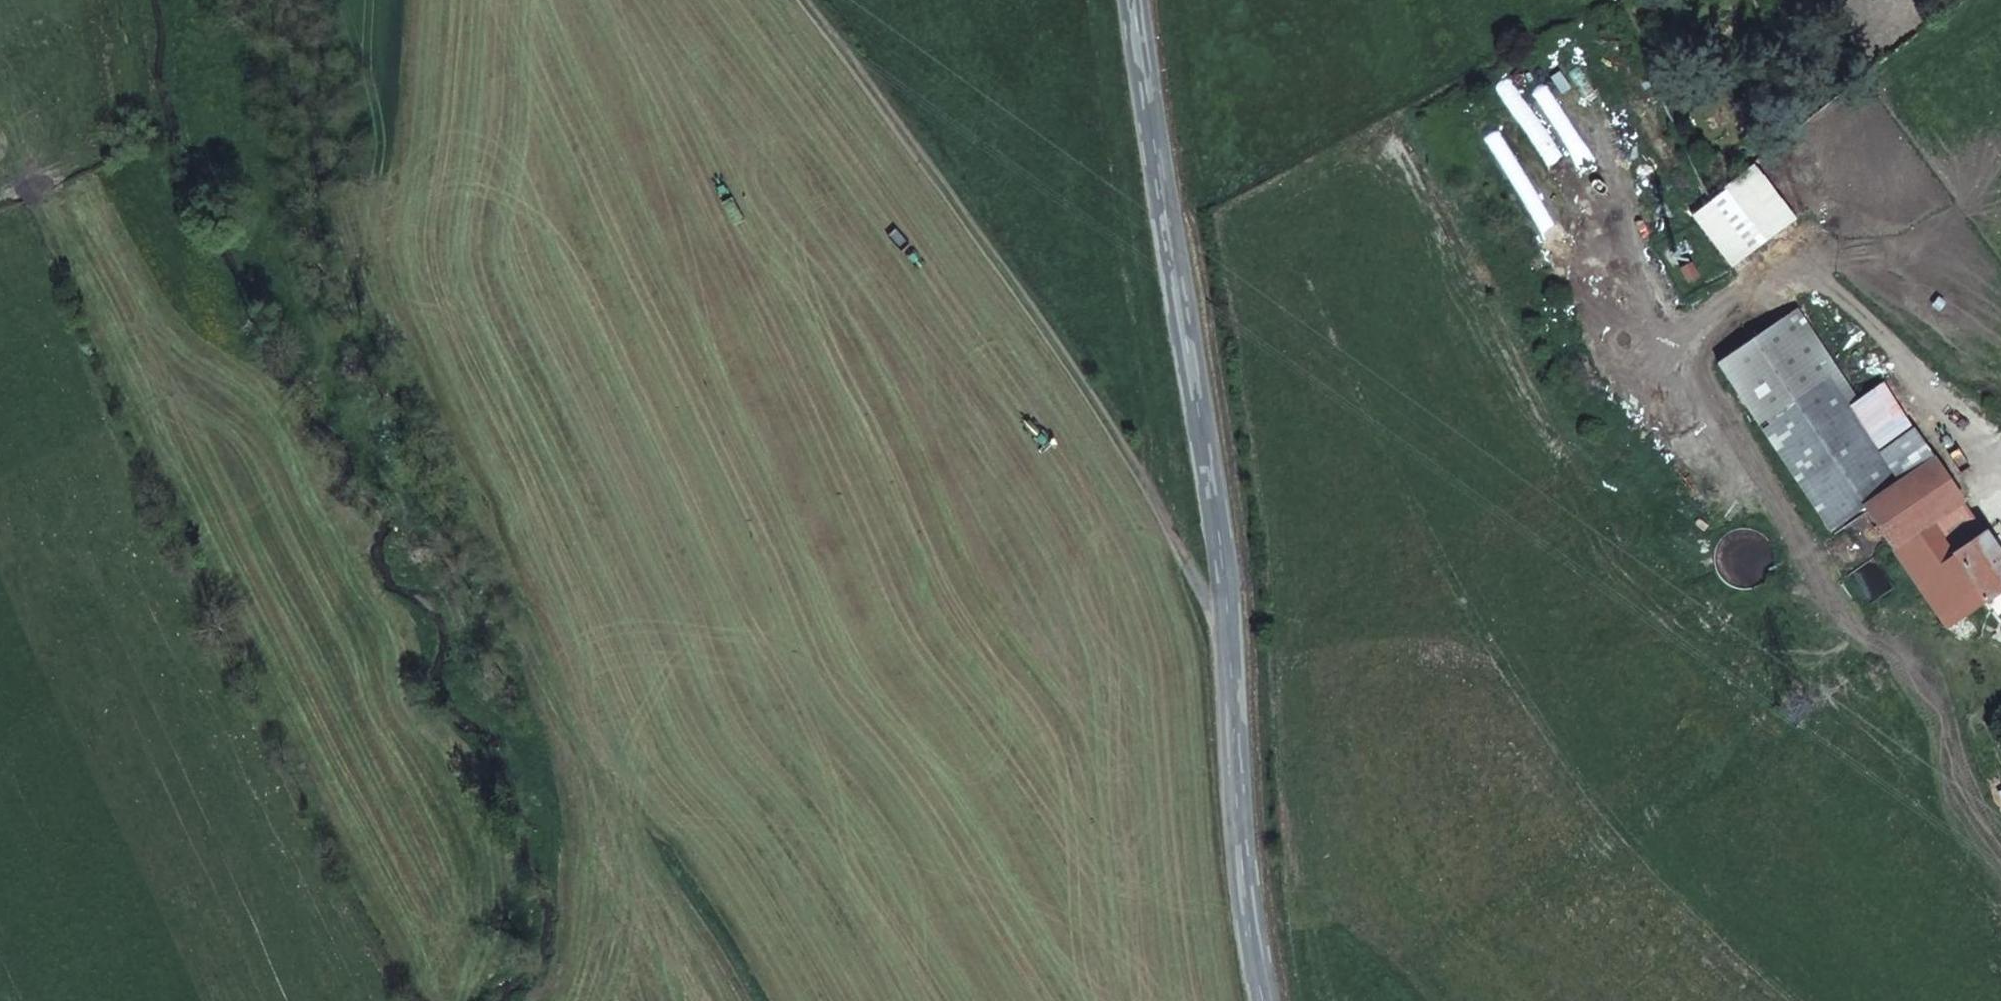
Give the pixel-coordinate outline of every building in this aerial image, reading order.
[(1703,167),(1721,189),(1738,175),(1719,154),(1703,167)] [(1830,531),(1846,520),(1865,508),(1893,548),(1929,524),(1962,501),(1913,430),(1881,452),(1850,406),(1858,401),(1796,309),(1717,363),(1830,531)] [(1881,452),(1913,430),(1881,385),(1858,401),(1850,406),(1881,452)] [(1929,524),(1893,548),(1947,626),(1983,601),(1951,555),(1929,524)] [(1951,555),(1983,601),(2000,588),(2000,557),(1978,524),(1957,538),(1963,546),(1951,555)]
